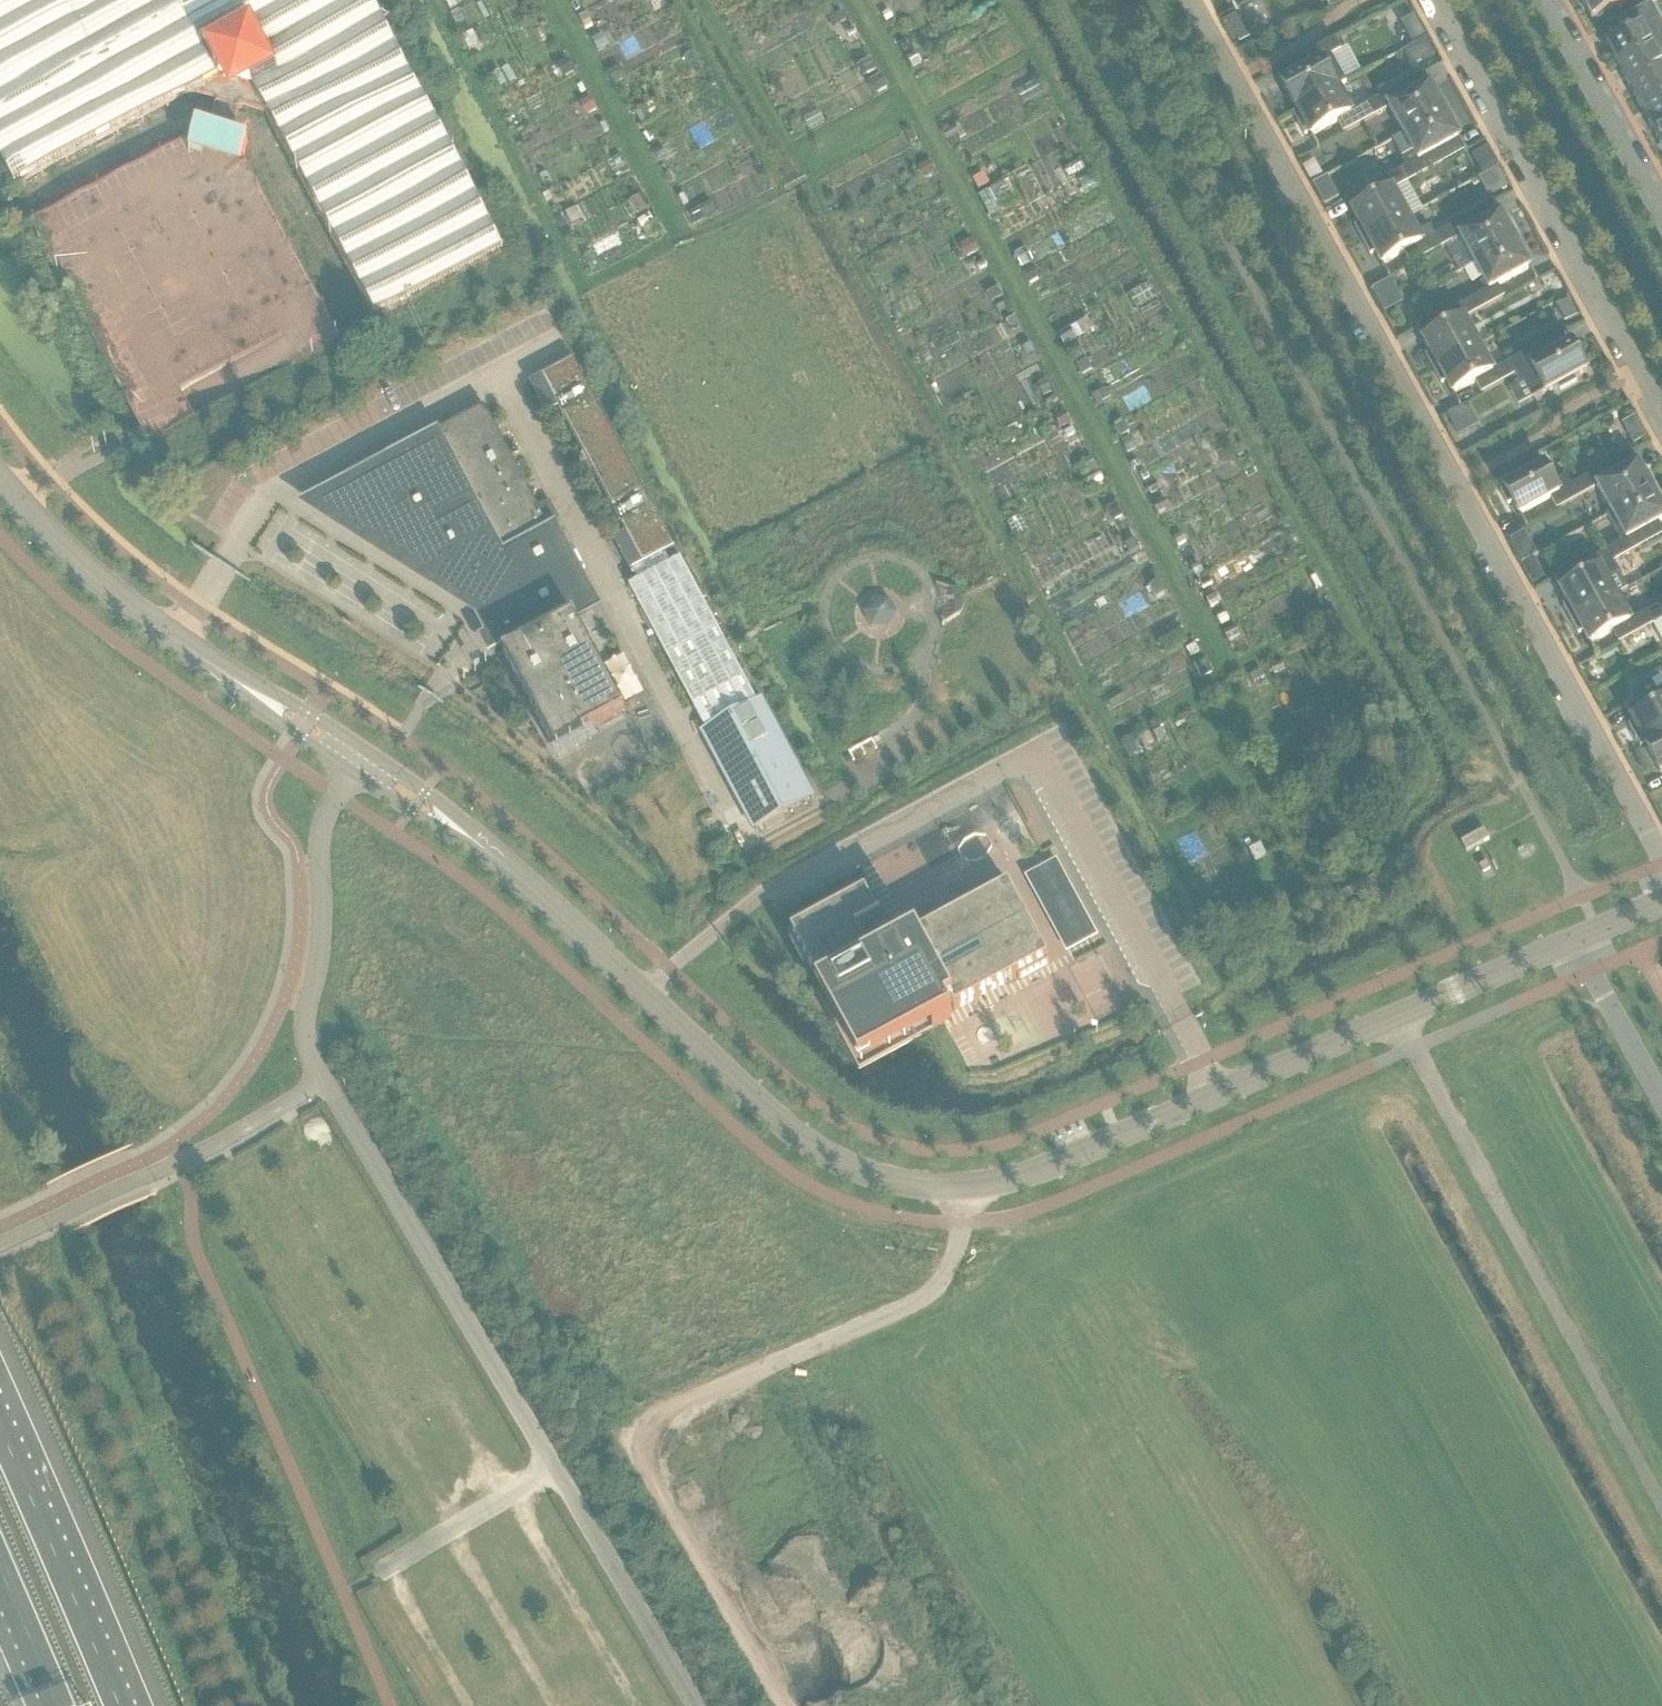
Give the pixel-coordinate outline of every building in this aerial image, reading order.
[(425,97),(374,0),(0,0),(0,163),(14,190),(194,94),(218,101),(208,132),(197,129),(194,141),(190,154),(202,157),(205,148),(243,160),(245,153),(248,142),(238,139),(232,137),(234,132),(241,109),(265,116),(375,321),(507,250),(425,97)] [(1593,20),(1630,0),(1582,0),(1593,20)] [(1224,14),(1240,43),(1252,36),(1236,7),(1224,14)] [(1656,48),(1645,28),(1654,23),(1645,8),(1615,24),(1623,38),(1608,46),(1620,68),(1656,48)] [(843,11),(828,18),(833,27),(848,19),(843,11)] [(1415,15),(1402,23),(1413,42),(1426,35),(1415,15)] [(1426,38),(1415,45),(1423,60),(1435,54),(1426,38)] [(1347,82),(1332,56),(1339,52),(1332,40),(1308,53),(1314,65),(1282,83),(1296,109),(1342,84),(1347,82)] [(1656,48),(1620,68),(1631,89),(1661,72),(1661,59),(1656,48)] [(567,60),(557,65),(564,77),(574,72),(567,60)] [(1643,110),(1661,100),(1661,72),(1631,89),(1643,110)] [(1341,135),(1374,117),(1367,105),(1357,110),(1342,84),(1296,109),(1292,112),(1300,126),(1304,124),(1311,136),(1334,123),(1341,135)] [(1367,105),(1374,117),(1390,108),(1404,134),(1449,109),(1441,95),(1437,98),(1430,85),(1407,98),(1401,86),(1367,105)] [(1643,110),(1655,131),(1661,127),(1661,100),(1643,110)] [(1403,169),(1409,181),(1443,163),(1436,151),(1460,138),(1453,126),(1457,124),(1449,109),(1404,134),(1413,151),(1401,157),(1407,167),(1403,169)] [(662,147),(654,151),(659,160),(666,156),(662,147)] [(1408,216),(1394,190),(1409,181),(1403,169),(1369,187),(1376,199),(1353,212),(1359,224),(1355,227),(1363,241),(1408,216)] [(1327,176),(1312,185),(1324,206),(1339,198),(1327,176)] [(640,196),(628,203),(635,215),(647,208),(640,196)] [(1472,215),(1438,234),(1445,246),(1461,237),(1475,263),(1520,238),(1512,224),(1508,227),(1501,214),(1478,227),(1472,215)] [(1363,241),(1371,255),(1375,253),(1382,265),(1405,252),(1411,264),(1445,246),(1438,234),(1422,242),(1408,216),(1363,241)] [(1475,263),(1489,289),(1474,298),(1480,310),(1505,297),(1498,285),(1530,267),(1524,255),(1528,253),(1520,238),(1475,263)] [(1026,250),(1016,255),(1022,268),(1032,263),(1026,250)] [(1034,268),(1026,272),(1031,283),(1039,279),(1034,268)] [(1390,279),(1373,289),(1386,312),(1403,303),(1390,279)] [(1479,345),(1464,319),(1480,310),(1474,298),(1440,316),(1447,328),(1423,341),(1430,353),(1426,356),(1434,370),(1479,345)] [(1543,344),(1509,363),(1516,375),(1520,372),(1535,399),(1558,386),(1561,391),(1577,382),(1575,377),(1587,371),(1572,343),(1549,356),(1543,344)] [(1482,393),(1516,375),(1509,363),(1493,371),(1479,345),(1434,370),(1442,384),(1446,382),(1453,394),(1476,381),(1482,393)] [(1031,346),(1025,349),(1029,357),(1035,354),(1031,346)] [(575,362),(544,379),(645,567),(667,556),(676,550),(575,362)] [(440,441),(316,507),(483,613),(492,630),(486,633),(496,651),(502,648),(505,655),(499,658),(500,659),(504,657),(555,752),(625,714),(574,619),(594,609),(485,406),(435,432),(440,441)] [(1468,407),(1449,417),(1460,437),(1479,427),(1468,407)] [(1090,457),(1081,462),(1088,473),(1096,468),(1090,457)] [(1600,470),(1575,484),(1582,496),(1598,487),(1612,513),(1657,489),(1650,474),(1645,477),(1639,464),(1606,482),(1600,470)] [(1558,509),(1582,496),(1575,484),(1571,486),(1566,476),(1554,482),(1545,465),(1533,472),(1531,468),(1514,477),(1517,481),(1504,488),(1505,490),(1501,492),(1508,505),(1512,503),(1519,515),(1551,497),(1558,509)] [(1611,548),(1618,560),(1642,547),(1636,535),(1661,521),(1661,507),(1661,505),(1661,504),(1661,497),(1657,489),(1612,513),(1627,539),(1611,548)] [(1532,544),(1518,552),(1523,562),(1524,562),(1533,557),(1538,554),(1532,544)] [(1613,562),(1618,560),(1611,548),(1578,566),(1584,578),(1561,591),(1568,603),(1563,606),(1571,620),(1616,595),(1607,579),(1619,572),(1613,562)] [(638,581),(629,586),(706,729),(703,730),(756,830),(813,800),(760,700),(757,702),(681,558),(671,564),(667,556),(645,567),(634,573),(638,581)] [(1533,557),(1524,562),(1529,572),(1539,567),(1533,557)] [(1653,625),(1646,613),(1631,621),(1616,595),(1571,620),(1579,634),(1583,632),(1590,644),(1613,631),(1620,643),(1653,625)] [(1653,625),(1661,620),(1661,604),(1646,613),(1653,625)] [(1225,613),(1217,617),(1221,624),(1229,620),(1225,613)] [(1235,626),(1224,632),(1228,641),(1240,635),(1235,626)] [(1195,644),(1187,649),(1192,657),(1200,653),(1195,644)] [(1206,660),(1197,665),(1203,676),(1212,672),(1206,660)] [(1227,689),(1216,695),(1224,711),(1235,705),(1227,689)] [(1632,720),(1646,746),(1661,738),(1661,703),(1632,720)] [(1646,746),(1661,773),(1661,772),(1661,738),(1646,746)] [(1466,853),(1489,841),(1484,831),(1461,844),(1466,853)] [(1025,876),(1067,953),(1092,940),(1050,863),(1025,876)] [(895,930),(888,934),(865,892),(788,933),(805,965),(808,963),(846,1033),(871,1019),(880,1036),(925,1012),(933,1028),(952,1017),(950,1013),(1017,976),(1019,979),(1050,962),(1008,885),(902,943),(895,930)]
